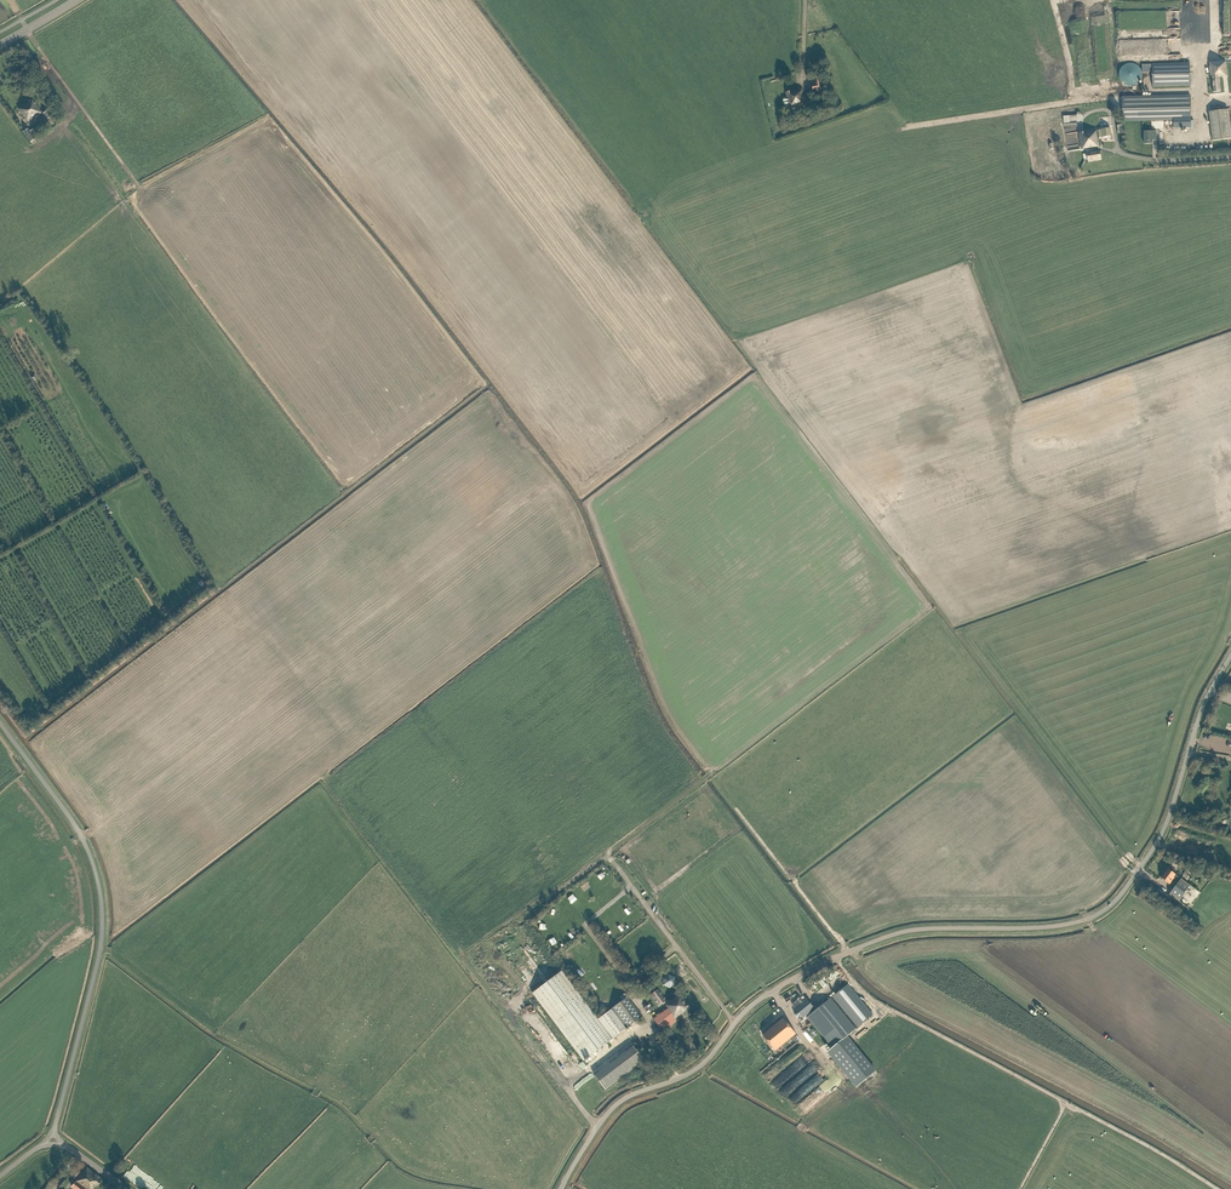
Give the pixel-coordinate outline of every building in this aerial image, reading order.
[(1221,74),(1222,77),(1228,76),(1226,61),(1209,63),(1211,76),(1212,77),(1215,77),(1215,74),(1221,74)] [(1119,73),(1119,75),(1119,77),(1119,79),(1120,80),(1121,82),(1123,83),(1124,84),(1126,85),(1127,86),(1129,86),(1131,86),(1133,86),(1135,86),(1136,85),(1138,84),(1139,83),(1140,81),(1141,79),(1142,78),(1142,76),(1142,74),(1142,72),(1141,70),(1141,69),(1140,67),(1138,66),(1137,65),(1135,64),(1134,63),(1132,63),(1130,63),(1128,63),(1126,64),(1125,64),(1123,65),(1122,67),(1121,68),(1120,70),(1119,71),(1119,73)] [(1190,63),(1152,63),(1153,86),(1190,85),(1190,63)] [(1219,78),(1222,77),(1221,74),(1215,74),(1215,77),(1212,77),(1213,92),(1221,92),(1219,78)] [(814,84),(812,84),(814,92),(823,90),(822,83),(824,82),(823,78),(821,78),(821,77),(813,78),(814,84)] [(788,105),(789,106),(789,110),(807,106),(803,90),(798,91),(798,90),(786,92),(787,97),(783,98),(785,106),(788,105)] [(1190,95),(1122,96),(1122,121),(1173,120),(1173,128),(1191,128),(1190,95)] [(33,99),(18,109),(24,118),(26,117),(29,122),(42,113),(33,99)] [(1209,112),(1212,141),(1230,138),(1230,130),(1228,109),(1209,112)] [(31,142),(35,139),(39,136),(34,128),(30,131),(28,129),(24,132),(31,142)] [(1111,128),(1098,130),(1099,138),(1112,136),(1111,128)] [(1099,152),(1099,148),(1097,131),(1079,133),(1081,150),(1094,148),(1095,153),(1087,154),(1088,161),(1100,159),(1099,152)] [(1157,131),(1144,131),(1144,144),(1153,144),(1153,140),(1157,140),(1157,131)] [(1162,878),(1170,884),(1176,874),(1169,869),(1162,878)] [(1182,877),(1167,896),(1192,914),(1206,895),(1182,877)] [(642,967),(628,977),(632,982),(645,972),(642,967)] [(622,1000),(597,1019),(561,971),(532,993),(583,1061),(612,1039),(611,1038),(642,1016),(627,997),(625,993),(619,997),(622,1000)] [(673,986),(667,983),(662,987),(663,993),(668,996),(673,992),(673,986)] [(848,984),(833,996),(858,1027),(873,1014),(848,984)] [(657,990),(650,995),(658,1005),(665,1000),(657,990)] [(667,1009),(674,1019),(682,1013),(685,1017),(689,1014),(687,1012),(688,1011),(687,1009),(688,1007),(678,994),(665,1004),(668,1008),(666,1009),(667,1009)] [(807,999),(804,1001),(800,997),(798,999),(798,1000),(792,1004),(795,1008),(795,1009),(802,1018),(808,1013),(810,1015),(807,1017),(833,1048),(828,1052),(857,1087),(875,1072),(847,1037),(857,1028),(831,997),(816,1010),(814,1008),(807,999)] [(649,1004),(643,1008),(648,1013),(653,1010),(649,1004)] [(674,1019),(667,1009),(653,1019),(661,1029),(664,1027),(666,1029),(670,1026),(668,1023),(674,1019)] [(783,1018),(769,1030),(781,1045),(796,1034),(783,1018)] [(781,1045),(769,1030),(763,1035),(776,1050),(781,1045)] [(644,1061),(633,1046),(594,1075),(605,1090),(644,1061)] [(84,1172),(93,1180),(88,1186),(92,1188),(94,1188),(96,1185),(98,1187),(103,1180),(87,1168),(84,1172)] [(86,1188),(92,1188),(88,1186),(93,1180),(84,1172),(76,1182),(86,1188)]
